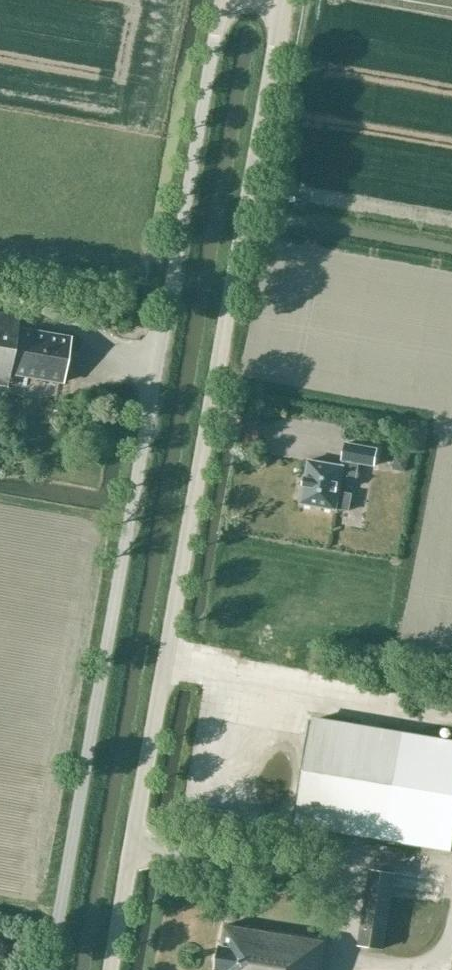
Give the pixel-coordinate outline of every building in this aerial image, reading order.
[(16,331),(18,318),(0,315),(0,386),(5,387),(7,375),(59,384),(67,339),(16,331)] [(378,448),(350,443),(345,443),(342,461),(343,462),(343,465),(308,460),(300,504),(349,512),(352,495),(339,493),(342,479),(356,482),(359,464),(375,467),(378,448)] [(395,463),(400,470),(406,471),(408,459),(396,457),(395,463)] [(451,851),(451,849),(451,742),(317,719),(299,826),(451,851)] [(396,875),(383,873),(370,871),(358,947),(383,951),(392,897),(442,906),(445,884),(396,875)] [(327,941),(229,924),(228,927),(226,927),(223,948),(221,948),(217,969),(322,969),(327,941)]
